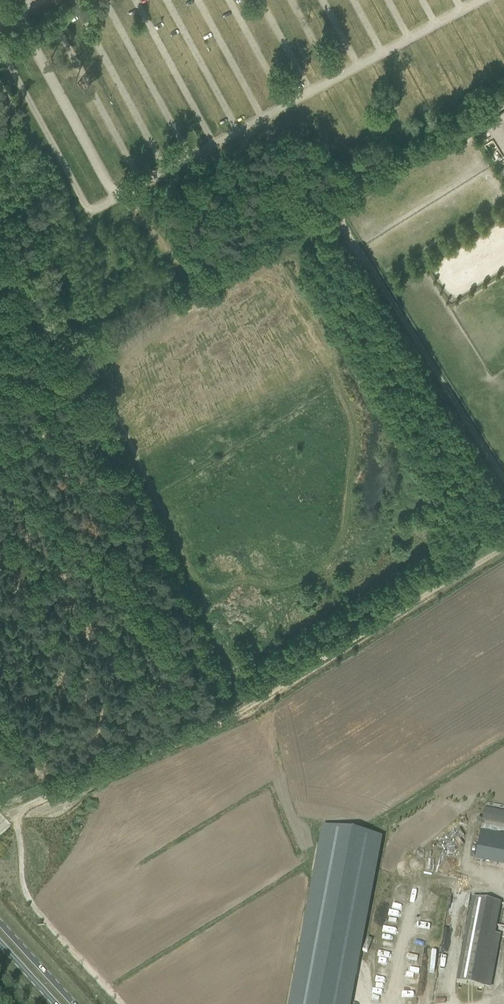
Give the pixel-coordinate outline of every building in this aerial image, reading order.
[(486,803),(481,828),(503,833),(503,807),(486,803)] [(289,1003),(350,1003),(381,838),(322,827),(289,1003)] [(472,898),(456,983),(484,988),(500,903),(472,898)] [(501,904),(494,936),(503,938),(503,904),(501,904)]
